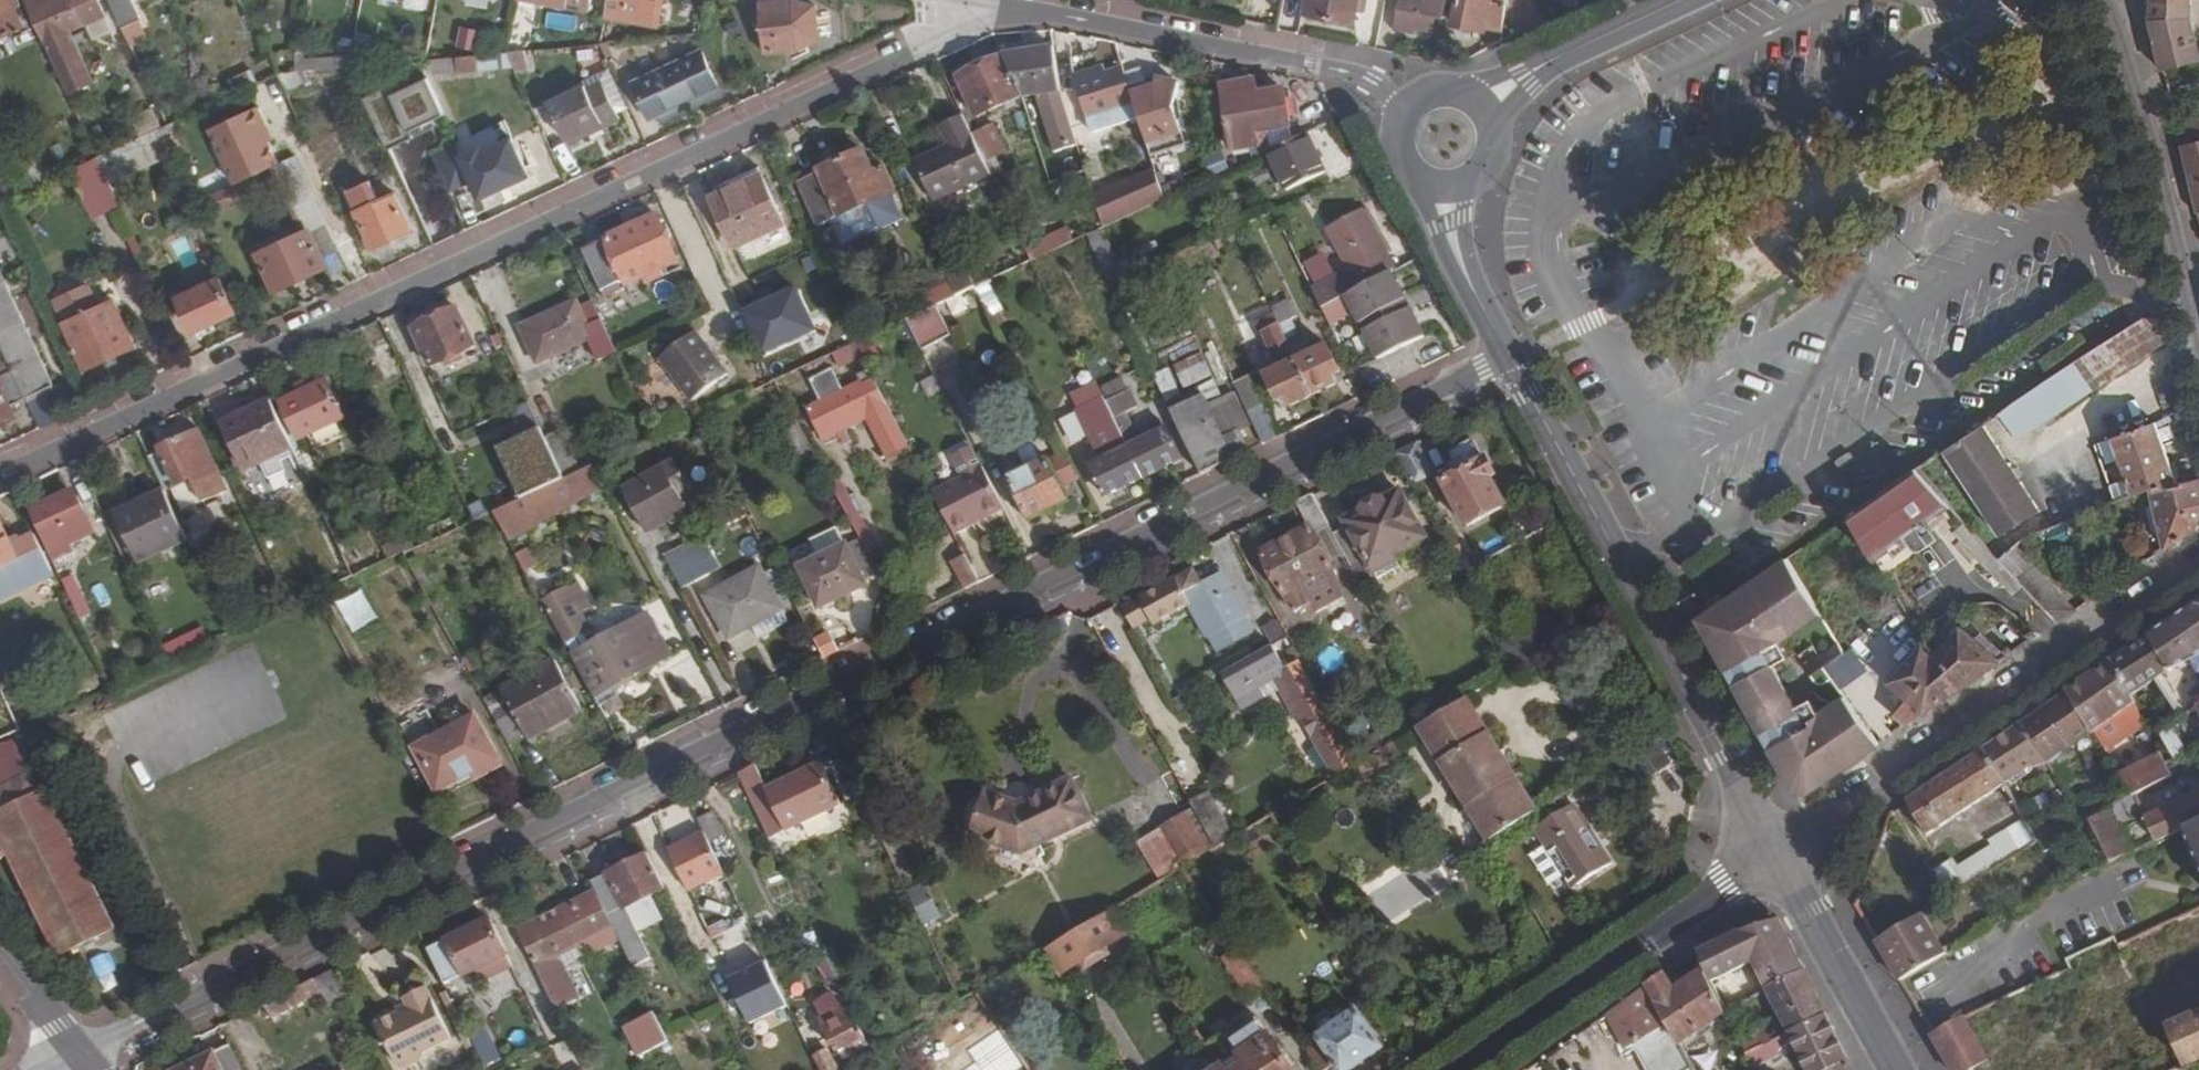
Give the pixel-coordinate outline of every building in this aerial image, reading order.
[(22,27),(9,0),(0,0),(0,38),(22,27)] [(98,0),(25,0),(24,0),(44,44),(106,16),(98,0)] [(123,0),(109,0),(114,11),(126,6),(123,0)] [(566,9),(566,7),(589,11),(591,0),(521,0),(566,9)] [(605,16),(657,26),(661,9),(654,7),(656,0),(608,0),(605,16)] [(792,0),(759,4),(764,53),(797,49),(819,41),(815,6),(792,0)] [(1306,13),(1354,23),(1359,2),(1359,0),(1309,0),(1306,13)] [(1396,24),(1416,28),(1433,31),(1435,19),(1443,20),(1447,0),(1401,0),(1396,24)] [(1452,25),(1486,31),(1486,29),(1503,32),(1506,5),(1491,2),(1492,0),(1457,0),(1452,25)] [(2150,19),(2163,71),(2198,61),(2198,47),(2190,11),(2191,0),(2152,0),(2150,19)] [(1416,28),(1396,24),(1395,31),(1415,34),(1416,28)] [(478,31),(461,28),(458,45),(475,48),(478,31)] [(958,78),(977,118),(1023,96),(1037,95),(1055,153),(1077,145),(1061,92),(1054,47),(1003,56),(958,78)] [(523,50),(504,52),(511,67),(514,74),(527,71),(523,50)] [(701,51),(632,83),(650,120),(719,89),(701,51)] [(504,52),(425,60),(432,74),(511,67),(504,52)] [(349,56),(294,60),(293,72),(347,67),(349,56)] [(1101,68),(1074,76),(1092,134),(1140,118),(1133,96),(1130,88),(1124,67),(1103,74),(1101,68)] [(612,69),(583,82),(586,86),(587,91),(602,83),(617,114),(629,108),(612,69)] [(235,92),(258,83),(253,70),(230,79),(235,92)] [(277,74),(285,92),(308,82),(303,71),(293,72),(277,74)] [(386,151),(405,143),(410,133),(428,124),(446,116),(429,79),(394,95),(390,86),(362,99),(386,151)] [(1130,88),(1133,96),(1157,88),(1158,79),(1130,88)] [(1158,79),(1157,88),(1133,96),(1140,118),(1152,157),(1187,146),(1175,111),(1181,83),(1158,79)] [(1256,81),(1222,86),(1234,152),(1260,147),(1258,133),(1291,127),(1285,90),(1258,94),(1256,81)] [(586,86),(548,104),(565,141),(602,123),(604,126),(619,119),(617,114),(602,83),(587,91),(586,86)] [(212,130),(237,184),(278,164),(268,142),(272,140),(257,108),(212,130)] [(948,146),(915,162),(933,202),(991,176),(972,135),(963,115),(940,127),(948,146)] [(2175,124),(2180,146),(2198,142),(2198,118),(2175,124)] [(428,124),(410,133),(405,143),(431,131),(428,124)] [(992,125),(972,135),(991,176),(1002,171),(996,158),(1005,153),(992,125)] [(1286,192),(1327,174),(1309,133),(1268,152),(1286,192)] [(450,197),(474,186),(480,199),(536,174),(532,163),(524,167),(512,138),(482,152),(480,147),(437,167),(450,197)] [(137,139),(97,158),(109,184),(149,166),(137,139)] [(2180,146),(2196,213),(2198,213),(2198,142),(2180,146)] [(821,173),(800,183),(819,226),(830,221),(891,194),(894,192),(883,169),(873,174),(862,151),(820,170),(821,173)] [(1214,155),(1204,160),(1209,170),(1219,165),(1214,155)] [(97,158),(69,170),(84,204),(112,191),(109,184),(97,158)] [(757,165),(726,179),(729,186),(761,172),(757,165)] [(1094,198),(1103,228),(1165,200),(1156,170),(1094,198)] [(729,186),(710,195),(734,249),(785,225),(761,172),(729,186)] [(355,212),(373,249),(412,231),(394,194),(379,201),(369,182),(348,191),(357,211),(355,212)] [(209,197),(216,211),(239,200),(233,186),(209,197)] [(902,219),(891,194),(830,221),(842,246),(902,219)] [(1363,210),(1327,229),(1348,268),(1312,288),(1323,309),(1345,297),(1391,272),(1395,269),(1363,210)] [(655,215),(582,250),(602,292),(625,282),(627,286),(644,279),(646,286),(665,277),(662,270),(677,264),(655,215)] [(309,230),(256,255),(273,292),(326,267),(322,258),(338,251),(326,226),(310,234),(309,230)] [(1068,229),(1025,250),(1031,262),(1075,241),(1068,229)] [(963,261),(944,271),(949,282),(969,273),(963,261)] [(1368,321),(1406,299),(1391,272),(1345,297),(1323,309),(1331,325),(1354,313),(1361,325),(1368,321)] [(969,273),(949,282),(956,297),(975,288),(969,273)] [(219,278),(175,298),(192,334),(236,314),(219,278)] [(0,281),(0,344),(26,400),(52,388),(2,281),(0,281)] [(949,282),(920,296),(927,310),(956,297),(949,282)] [(995,282),(980,288),(990,315),(1005,310),(995,282)] [(84,371),(135,347),(113,300),(99,306),(89,283),(53,300),(63,323),(62,324),(84,371)] [(763,357),(816,332),(796,290),(762,306),(761,302),(741,311),(763,357)] [(1411,309),(1406,299),(1368,321),(1371,329),(1411,309)] [(1288,300),(1273,307),(1275,312),(1281,324),(1296,318),(1288,300)] [(520,327),(537,364),(588,340),(598,362),(616,353),(592,302),(580,308),(576,301),(520,327)] [(952,335),(937,306),(906,320),(922,349),(952,335)] [(2104,325),(2112,338),(2142,319),(2133,306),(2104,325)] [(457,309),(413,329),(431,367),(445,361),(447,366),(463,360),(460,354),(474,347),(457,309)] [(1371,345),(1379,361),(1426,337),(1411,309),(1371,329),(1365,332),(1366,335),(1371,345)] [(1266,375),(1279,402),(1287,399),(1291,407),(1314,396),(1297,360),(1281,324),(1275,312),(1259,321),(1279,368),(1266,375)] [(1297,360),(1312,352),(1296,318),(1281,324),(1297,360)] [(2112,338),(2000,413),(2019,441),(2163,344),(2159,318),(2142,319),(2112,338)] [(695,332),(659,359),(692,402),(728,375),(695,332)] [(1366,335),(1352,341),(1356,351),(1371,345),(1366,335)] [(15,416),(11,407),(26,400),(0,344),(0,423),(15,416)] [(840,351),(833,354),(840,368),(863,357),(855,344),(840,351)] [(1333,378),(1340,374),(1326,346),(1312,352),(1297,360),(1314,396),(1337,385),(1333,378)] [(1175,365),(1185,389),(1216,376),(1206,351),(1175,365)] [(1168,369),(1156,375),(1172,410),(1185,404),(1168,369)] [(857,376),(860,383),(843,392),(832,370),(811,380),(821,402),(808,408),(826,444),(839,438),(842,445),(850,441),(844,427),(866,415),(888,456),(909,446),(869,370),(857,376)] [(326,381),(279,404),(298,441),(344,419),(326,381)] [(1273,418),(1258,386),(1240,394),(1256,427),(1273,418)] [(1183,460),(1168,428),(1139,442),(1126,413),(1138,406),(1129,389),(1105,403),(1144,478),(1183,460)] [(1250,428),(1234,392),(1208,405),(1224,437),(1239,430),(1240,432),(1250,428)] [(1203,475),(1249,452),(1240,432),(1239,430),(1224,437),(1208,405),(1203,395),(1185,404),(1172,410),(1203,475)] [(222,424),(245,472),(293,449),(271,401),(222,424)] [(1104,459),(1089,466),(1105,497),(1144,478),(1105,403),(1104,401),(1081,413),(1104,459)] [(497,449),(521,499),(564,479),(528,403),(513,410),(525,436),(497,449)] [(2177,484),(2155,423),(2112,439),(2114,444),(2118,455),(2133,496),(2150,490),(2177,484)] [(2001,536),(2039,511),(1982,424),(1944,450),(2001,536)] [(180,512),(226,491),(198,431),(160,449),(161,452),(149,458),(165,490),(166,493),(171,491),(180,512)] [(578,473),(560,431),(546,438),(557,462),(565,479),(578,473)] [(1010,479),(1030,519),(1068,501),(1061,489),(1081,478),(1056,433),(1050,436),(1060,455),(1010,479)] [(1448,465),(1454,477),(1484,461),(1473,440),(1451,451),(1456,461),(1448,465)] [(1418,444),(1397,454),(1414,486),(1435,475),(1418,444)] [(2114,444),(2107,446),(2111,457),(2118,455),(2114,444)] [(311,447),(296,454),(308,477),(323,470),(311,447)] [(965,478),(934,494),(956,536),(974,526),(972,521),(981,516),(984,521),(1005,510),(973,449),(955,459),(965,478)] [(1040,455),(1026,461),(1029,469),(1045,462),(1040,455)] [(1467,526),(1506,505),(1490,477),(1495,474),(1487,459),(1484,461),(1454,477),(1443,483),(1467,526)] [(663,466),(622,490),(646,534),(688,511),(670,479),(680,474),(673,462),(663,466)] [(607,491),(593,465),(578,473),(565,479),(564,479),(521,499),(493,512),(506,537),(607,491)] [(1921,550),(1923,549),(1941,536),(1935,528),(1929,520),(1945,509),(1950,505),(1916,469),(1848,516),(1875,560),(1890,549),(1907,537),(1912,544),(1914,547),(1917,549),(1919,550),(1921,550)] [(838,476),(829,481),(841,502),(850,497),(838,476)] [(2150,490),(2165,549),(2196,529),(2198,521),(2198,479),(2177,484),(2150,490)] [(58,497),(62,503),(76,497),(73,490),(58,497)] [(116,513),(140,565),(189,541),(166,493),(165,490),(116,513)] [(1374,573),(1396,561),(1393,555),(1426,538),(1401,490),(1378,503),(1374,496),(1361,503),(1365,510),(1345,521),(1348,526),(1366,560),(1374,573)] [(866,513),(856,494),(850,497),(841,502),(851,521),(859,517),(866,513)] [(1309,528),(1262,552),(1294,612),(1306,605),(1310,612),(1340,596),(1332,570),(1328,564),(1314,536),(1329,528),(1311,496),(1296,503),(1309,528)] [(55,560),(72,553),(69,546),(94,535),(76,497),(62,503),(58,497),(31,509),(55,560)] [(735,501),(714,511),(721,526),(743,517),(735,501)] [(1951,516),(1945,509),(1929,520),(1935,528),(1951,516)] [(974,526),(984,521),(981,516),(972,521),(974,526)] [(870,555),(878,550),(859,517),(851,521),(861,537),(870,555)] [(452,518),(425,530),(431,541),(458,529),(452,518)] [(53,576),(34,535),(10,546),(0,524),(0,601),(53,576)] [(1366,560),(1348,526),(1332,535),(1344,555),(1351,569),(1366,560)] [(1329,528),(1314,536),(1328,564),(1344,555),(1332,535),(1329,528)] [(847,545),(800,568),(820,609),(867,585),(864,579),(879,571),(870,555),(861,537),(847,545)] [(1907,537),(1890,549),(1896,556),(1912,544),(1907,537)] [(694,542),(664,555),(683,590),(710,575),(694,542)] [(2057,623),(2074,611),(2030,565),(2034,562),(2017,545),(2000,560),(2057,623)] [(527,546),(514,552),(525,571),(538,565),(527,546)] [(1030,558),(1036,571),(1059,561),(1053,547),(1030,558)] [(966,555),(952,562),(966,590),(980,583),(966,555)] [(1787,557),(1699,618),(1793,790),(1807,793),(1878,745),(1823,668),(1844,652),(1787,557)] [(759,566),(704,597),(729,641),(752,628),(784,610),(759,566)] [(1223,574),(1203,585),(1195,570),(1123,608),(1133,627),(1150,617),(1154,624),(1191,604),(1216,652),(1254,632),(1223,574)] [(82,620),(94,614),(77,576),(65,581),(82,620)] [(565,588),(541,600),(565,645),(589,631),(565,588)] [(2149,637),(2169,672),(2158,679),(2180,719),(2198,708),(2198,603),(2149,637)] [(791,622),(784,610),(752,628),(759,640),(791,622)] [(613,687),(669,656),(647,615),(576,654),(589,680),(585,682),(600,708),(604,706),(620,698),(613,687)] [(1935,655),(1967,684),(1999,662),(1959,627),(1935,655)] [(825,659),(838,652),(828,633),(815,640),(825,659)] [(2158,679),(2169,672),(2149,637),(2130,649),(2149,685),(2158,679)] [(1923,642),(1887,683),(1906,701),(1894,716),(1905,726),(1967,684),(1935,655),(1923,642)] [(1309,736),(1332,779),(1357,765),(1331,717),(1300,662),(1285,672),(1272,647),(1220,675),(1235,703),(1259,689),(1256,685),(1276,675),(1302,723),(1305,722),(1312,735),(1309,736)] [(2132,697),(2149,685),(2130,649),(2112,661),(2132,697)] [(529,741),(583,712),(555,660),(501,689),(501,690),(483,700),(507,745),(526,735),(529,741)] [(2106,753),(2145,725),(2134,703),(2135,703),(2132,697),(2112,661),(2066,692),(2091,733),(2093,732),(2106,753)] [(1262,695),(1259,689),(1235,703),(1238,708),(1262,695)] [(2059,755),(2091,733),(2066,692),(2021,723),(2047,764),(2047,763),(2059,755)] [(620,698),(604,706),(610,717),(626,709),(620,698)] [(1434,718),(1419,728),(1490,843),(1537,812),(1468,699),(1434,718)] [(475,715),(414,748),(437,794),(471,776),(478,772),(481,778),(502,766),(475,715)] [(2027,771),(2047,764),(2021,723),(1983,749),(2005,785),(2027,771)] [(2176,762),(2186,757),(2169,724),(2157,730),(2176,762)] [(2161,752),(2153,737),(2142,743),(2151,757),(2161,752)] [(1656,774),(1670,765),(1653,738),(1639,747),(1656,774)] [(0,746),(0,779),(26,766),(14,740),(0,746)] [(1641,783),(1656,774),(1639,747),(1624,757),(1641,783)] [(1907,802),(1926,836),(2004,785),(2005,785),(1983,749),(1907,802)] [(2133,796),(2136,794),(2173,776),(2169,768),(2161,752),(2151,757),(2119,774),(2133,796)] [(2074,779),(2059,755),(2047,763),(2063,786),(2074,779)] [(787,831),(840,807),(820,765),(767,790),(756,766),(738,775),(769,840),(787,831)] [(113,929),(45,793),(41,794),(26,766),(0,779),(0,834),(2,839),(10,855),(60,955),(113,929)] [(478,772),(471,776),(474,782),(481,778),(478,772)] [(1019,804),(988,794),(973,837),(1021,854),(1091,821),(1071,780),(1019,804)] [(2120,825),(2144,814),(2136,794),(2133,796),(2111,807),(2120,825)] [(2185,830),(2198,824),(2198,794),(2146,819),(2155,842),(2156,843),(2185,830)] [(1204,797),(1190,805),(1214,850),(1230,840),(1204,797)] [(1610,865),(1572,806),(1535,829),(1573,889),(1610,865)] [(2037,842),(2044,853),(2087,823),(2076,806),(2034,836),(2037,842)] [(2110,863),(2134,852),(2120,825),(2111,807),(2090,821),(2110,863)] [(724,835),(713,813),(698,820),(705,833),(710,843),(724,835)] [(2034,836),(2022,816),(2008,825),(2010,829),(2022,851),(2037,842),(2034,836)] [(2185,830),(2198,861),(2198,824),(2185,830)] [(1945,900),(2022,851),(2010,829),(1988,842),(1992,848),(1936,883),(1945,900)] [(705,833),(669,850),(689,891),(724,874),(710,843),(705,833)] [(0,840),(0,860),(10,855),(2,839),(0,840)] [(649,959),(625,909),(666,890),(648,854),(605,875),(605,876),(592,883),(596,891),(620,941),(633,967),(649,959)] [(927,880),(910,890),(928,922),(946,912),(927,880)] [(596,891),(557,910),(560,916),(543,924),(540,919),(517,930),(536,969),(550,999),(552,1004),(574,994),(562,969),(620,941),(596,891)] [(1109,947),(1107,945),(1128,932),(1113,910),(1043,951),(1059,973),(1077,963),(1079,966),(1109,947)] [(1947,954),(1923,913),(1917,917),(1941,958),(1947,954)] [(1900,982),(1941,958),(1917,917),(1876,941),(1900,982)] [(1738,931),(1697,951),(1705,975),(1710,984),(1752,963),(1766,991),(1805,971),(1779,919),(1738,931)] [(506,955),(489,920),(446,941),(428,949),(434,962),(445,985),(463,976),(471,972),(477,985),(511,968),(505,955),(506,955)] [(2065,959),(2070,969),(2118,946),(2114,938),(2065,959)] [(2135,950),(2131,941),(2118,946),(2122,955),(2135,950)] [(2064,1011),(2055,991),(2124,959),(2122,955),(2118,946),(2070,969),(2065,972),(2056,975),(2030,988),(2043,1020),(2064,1011)] [(1236,947),(1219,956),(1241,995),(1258,986),(1236,947)] [(1675,991),(1664,975),(1646,986),(1669,1025),(1680,1044),(1724,1012),(1710,984),(1705,975),(1703,971),(1675,991)] [(1828,1016),(1805,971),(1766,991),(1790,1033),(1828,1016)] [(344,999),(331,972),(316,980),(316,979),(265,1005),(272,1019),(292,1010),(291,1009),(322,994),(329,1007),(344,999)] [(1633,1045),(1669,1025),(1646,986),(1606,1015),(1625,1049),(1633,1045)] [(427,988),(404,999),(407,1004),(429,993),(427,988)] [(399,1014),(377,1025),(397,1066),(400,1065),(406,1067),(421,1061),(423,1054),(452,1039),(429,993),(407,1004),(407,1005),(409,1009),(399,1014)] [(2198,1015),(2198,993),(2162,1010),(2171,1028),(2198,1015)] [(836,1054),(861,1041),(842,1005),(839,1007),(833,997),(817,1006),(821,1016),(818,1018),(836,1054)] [(2025,1039),(2002,1000),(1963,1019),(1987,1060),(2025,1039)] [(407,1005),(397,1010),(399,1014),(409,1009),(407,1005)] [(1357,1011),(1318,1037),(1322,1043),(1308,1053),(1320,1069),(1328,1069),(1337,1064),(1341,1069),(1351,1069),(1382,1048),(1357,1011)] [(639,1058),(669,1043),(654,1014),(624,1029),(639,1058)] [(2171,1028),(2189,1066),(2198,1061),(2198,1015),(2171,1028)] [(1828,1016),(1790,1033),(1779,1037),(1783,1045),(1792,1040),(1807,1069),(1846,1069),(1852,1068),(1828,1016)] [(1987,1060),(1963,1019),(1952,1025),(1932,1037),(1952,1069),(1970,1069),(1987,1060)] [(1669,1025),(1633,1045),(1647,1069),(1691,1069),(1693,1069),(1680,1044),(1669,1025)] [(499,1059),(484,1028),(469,1034),(485,1066),(499,1059)] [(1765,1031),(1740,1043),(1745,1052),(1753,1067),(1778,1057),(1765,1031)] [(1268,1035),(1221,1068),(1222,1069),(1292,1069),(1268,1035)] [(230,1046),(181,1069),(242,1069),(230,1046)]
